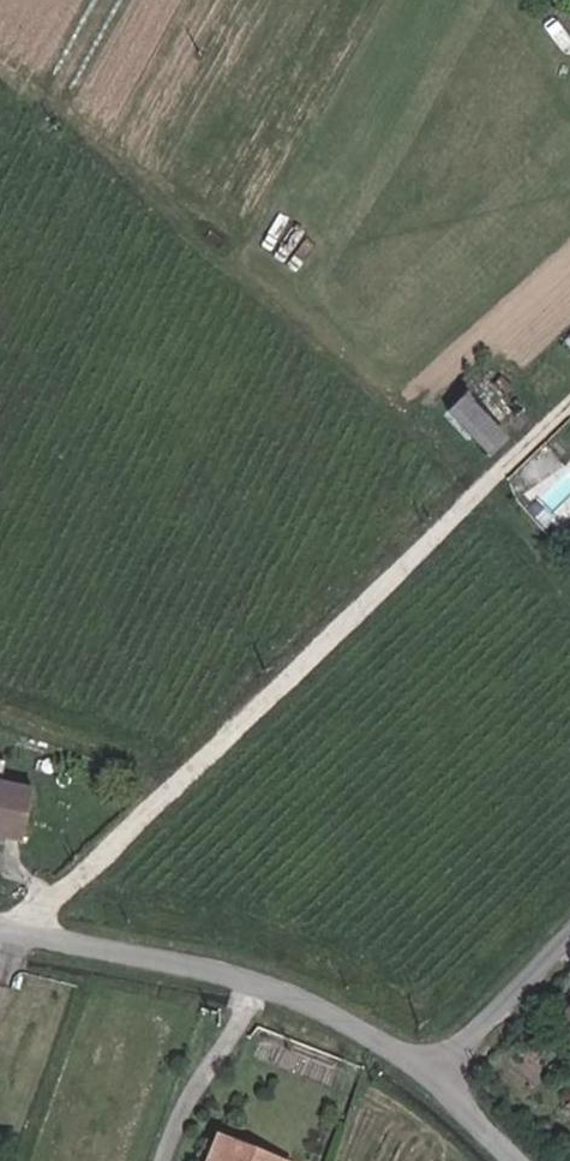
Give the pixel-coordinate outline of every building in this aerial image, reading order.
[(481,358),(442,399),(485,443),(525,404),(481,358)] [(544,446),(507,477),(521,494),(559,463),(544,446)] [(41,837),(57,778),(0,764),(0,827),(41,837)] [(256,1138),(244,1160),(302,1160),(256,1138)]
